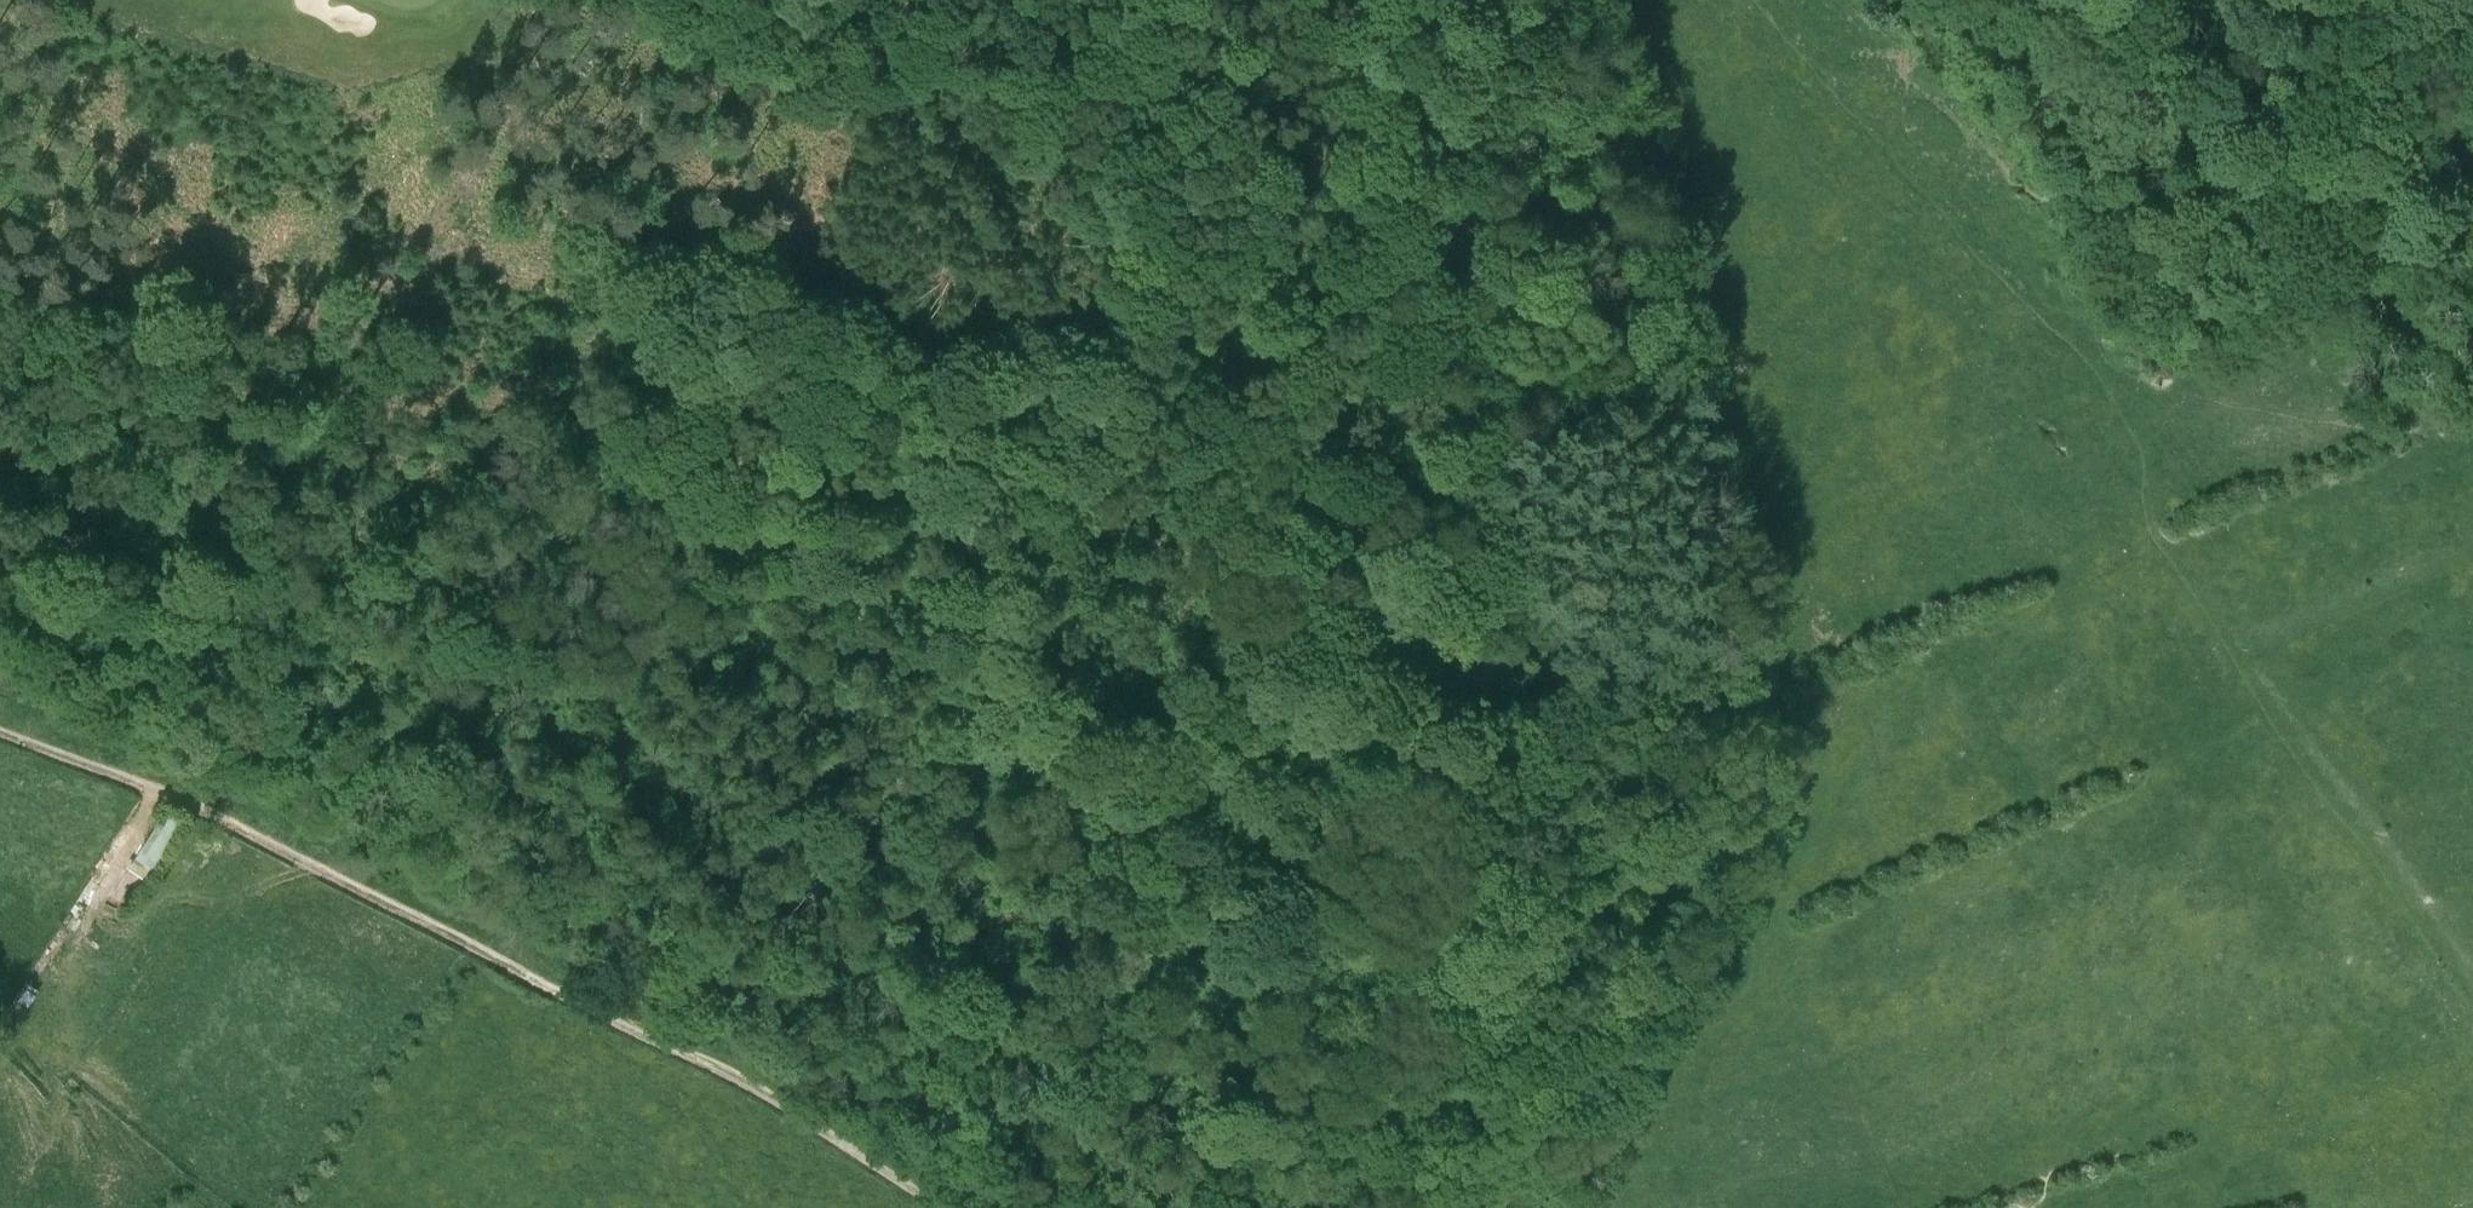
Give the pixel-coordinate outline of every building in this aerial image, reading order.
[(166,807),(135,856),(155,869),(168,847),(183,821),(186,817),(172,809),(166,806),(166,807)]
